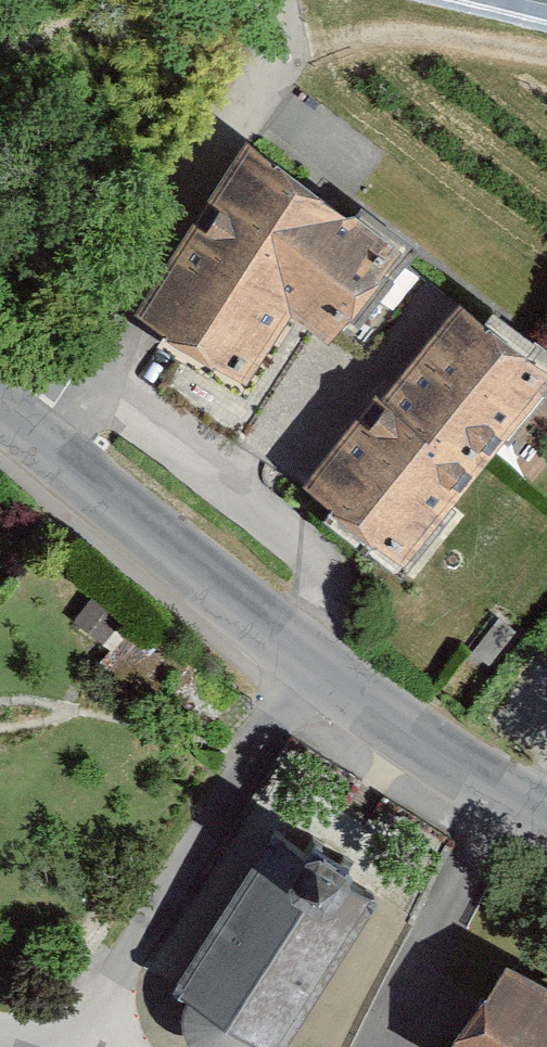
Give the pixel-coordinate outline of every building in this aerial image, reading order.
[(235,149),(119,321),(228,394),(280,317),(324,346),(388,251),(235,149)] [(387,564),(546,373),(546,368),(455,292),(292,484),(387,564)] [(274,839),(174,996),(255,1046),(281,1046),(374,902),(274,839)] [(432,1046),(546,1046),(546,998),(489,966),(432,1046)]
